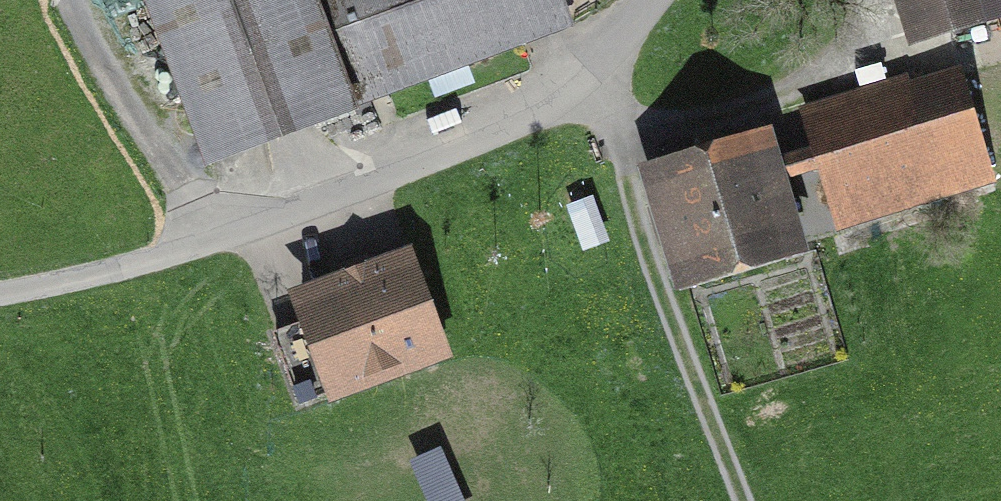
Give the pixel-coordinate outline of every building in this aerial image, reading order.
[(190,160),(567,22),(559,0),(131,0),(190,160)] [(962,0),(885,0),(896,35),(966,13),(962,0)] [(924,71),(795,112),(832,228),(961,187),(924,71)] [(797,251),(766,135),(653,165),(684,281),(797,251)] [(415,258),(301,294),(334,394),(447,357),(415,258)]
